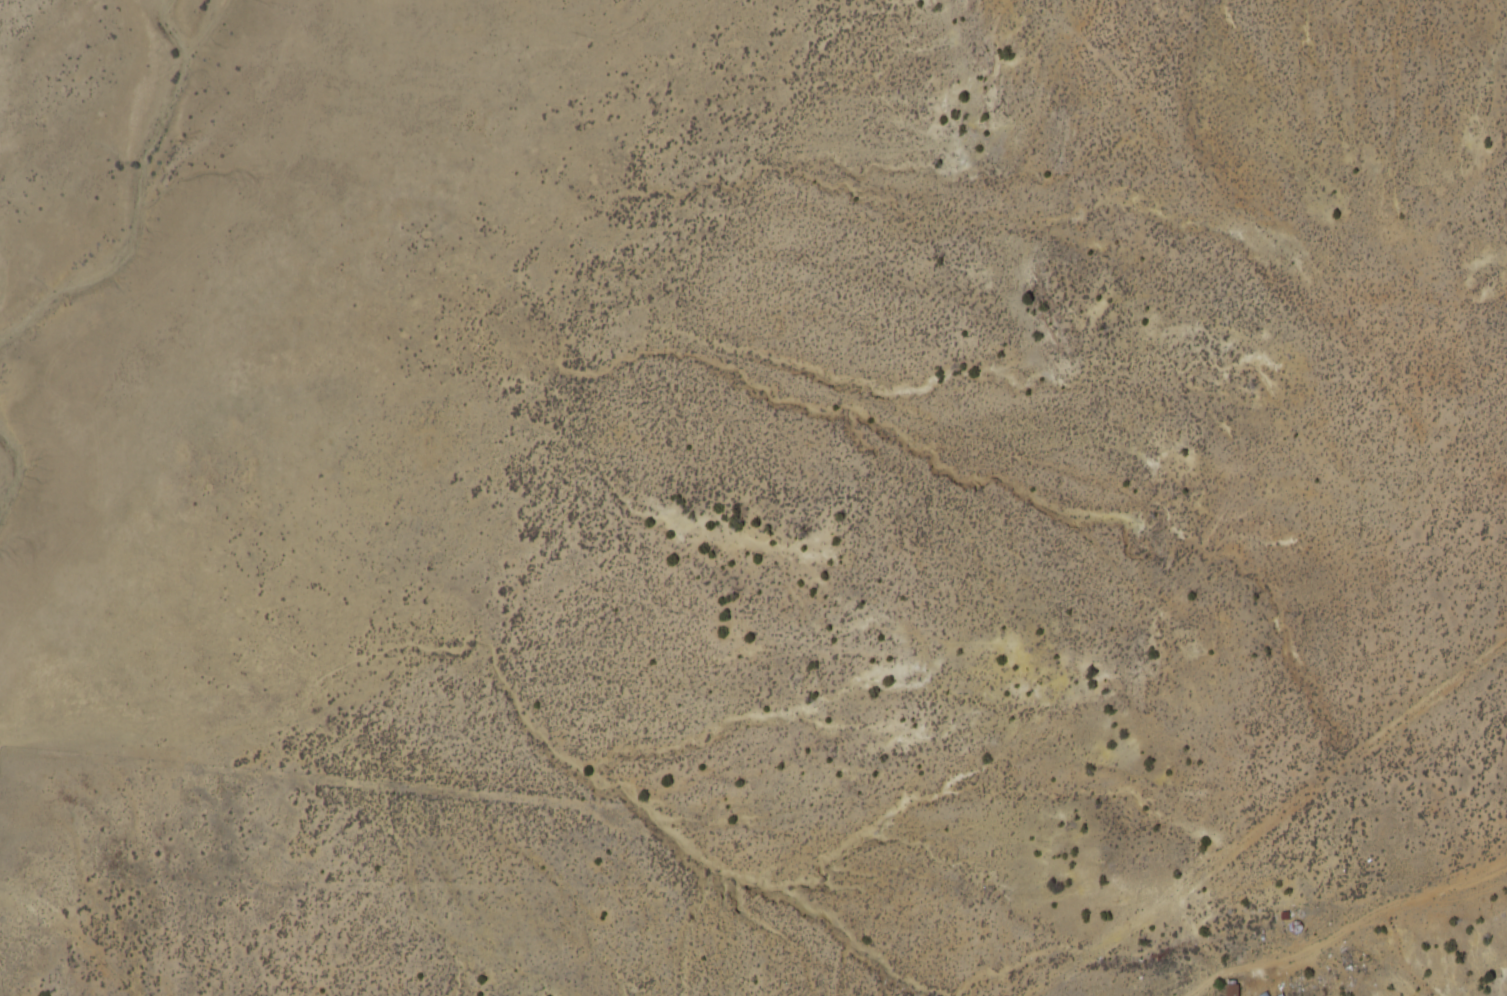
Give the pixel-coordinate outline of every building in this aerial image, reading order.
[(1227,995),(1238,995),(1238,984),(1227,984),(1227,995)]
